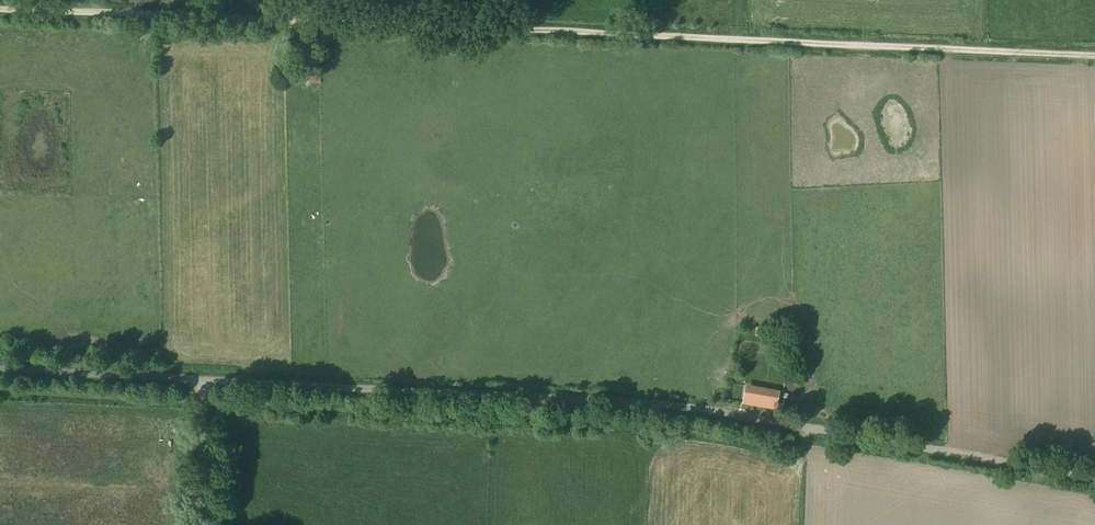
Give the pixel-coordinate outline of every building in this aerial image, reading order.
[(311,47),(300,48),(300,70),(311,70),(311,47)] [(745,391),(778,397),(779,390),(746,384),(745,391)] [(778,397),(745,391),(743,402),(776,408),(778,397)]
